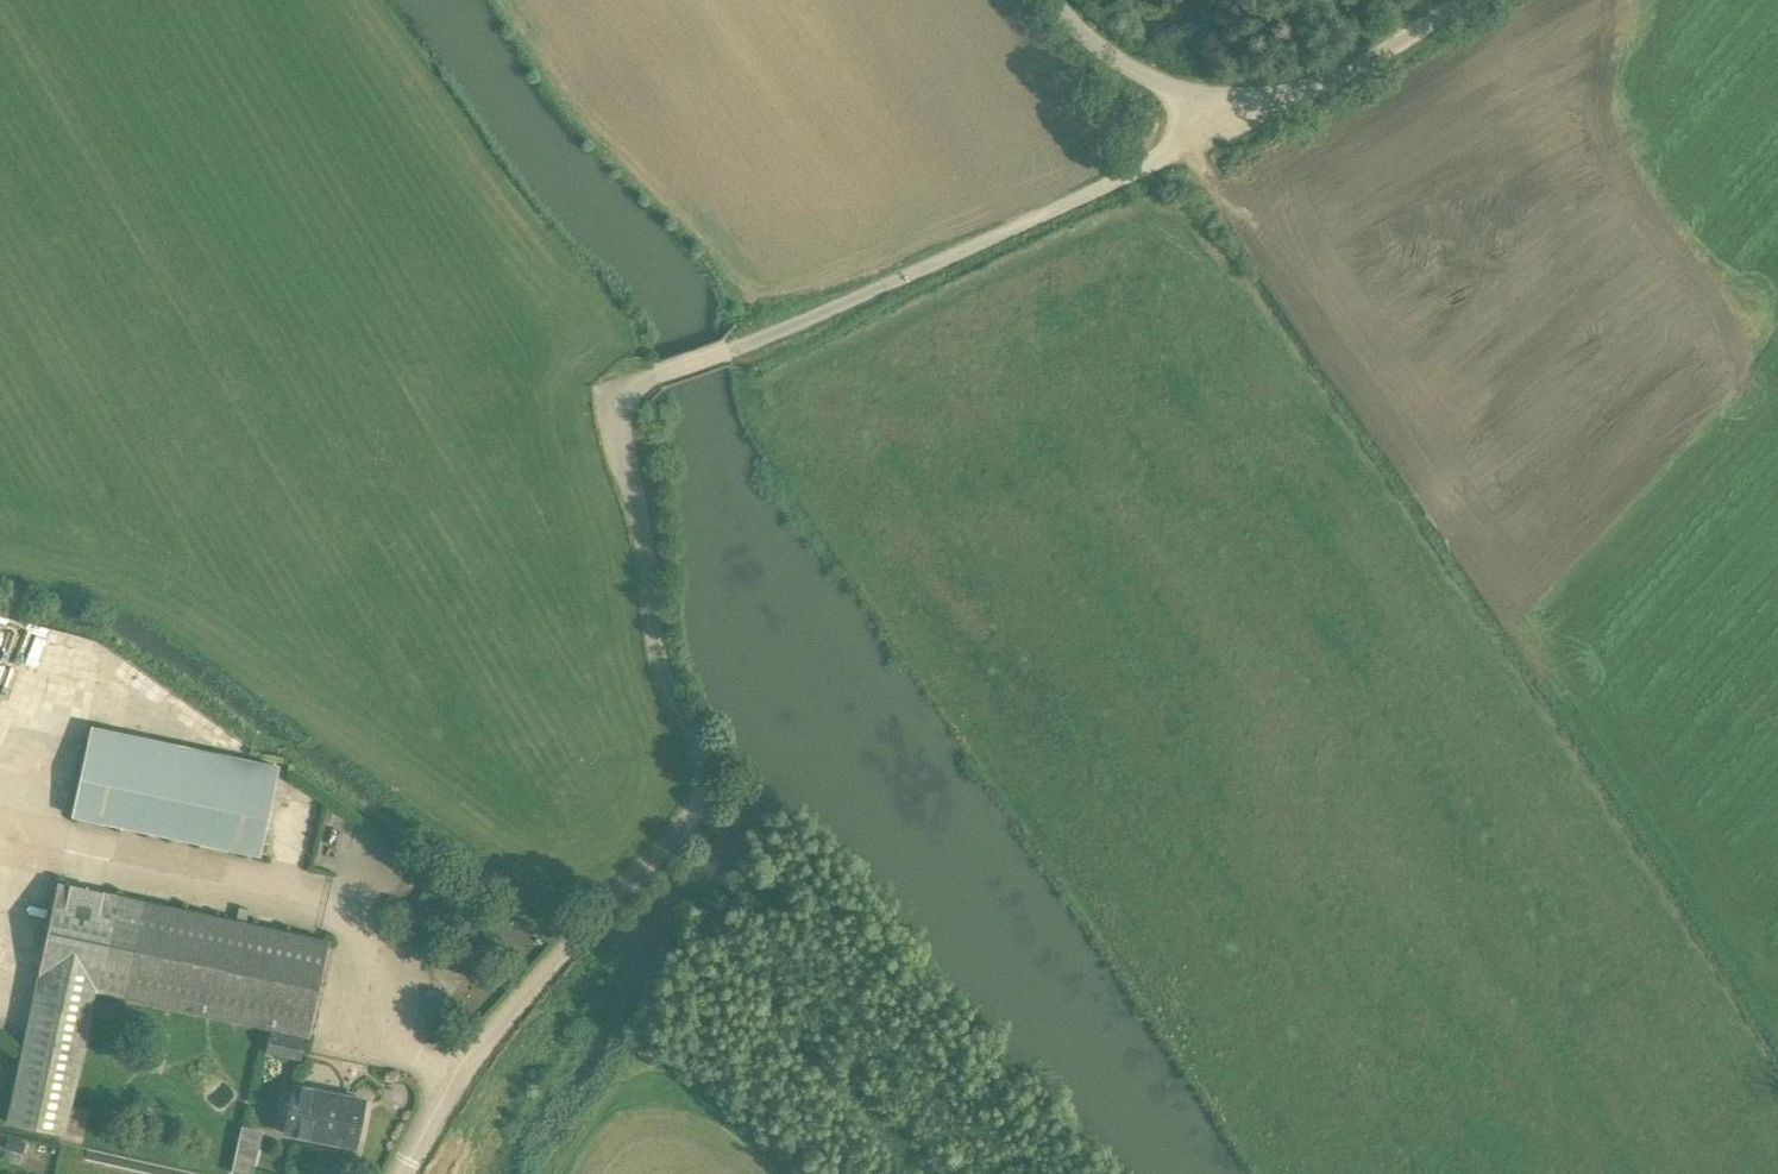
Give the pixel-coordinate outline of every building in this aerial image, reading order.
[(71,815),(260,857),(276,781),(88,741),(71,815)] [(308,1037),(312,1022),(329,941),(118,895),(60,884),(9,1122),(65,1134),(95,991),(308,1037)] [(266,1052),(301,1059),(305,1040),(270,1032),(266,1052)] [(365,1100),(295,1085),(285,1134),(355,1148),(365,1100)]
